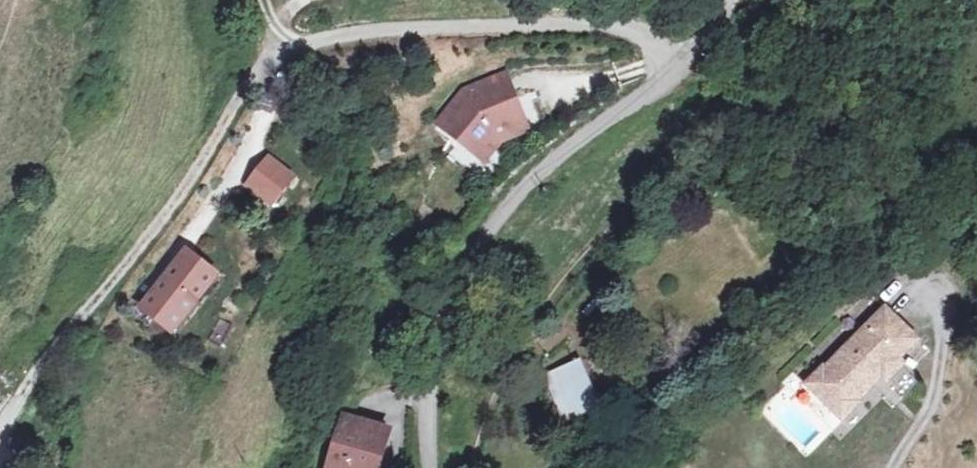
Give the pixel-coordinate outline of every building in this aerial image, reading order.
[(482,162),(500,142),(511,138),(512,139),(527,134),(517,105),(519,105),(508,78),(471,93),(440,127),(482,162)] [(298,183),(275,164),(254,189),(277,209),(298,183)] [(190,255),(145,309),(175,333),(198,305),(190,299),(211,274),(190,255)] [(219,281),(211,274),(190,299),(198,305),(219,281)] [(908,360),(927,341),(894,307),(875,325),(908,360)] [(220,320),(209,342),(233,354),(244,331),(220,320)] [(908,360),(875,325),(833,365),(831,363),(813,382),(850,419),(871,399),(868,396),(883,382),(888,388),(913,365),(908,360)] [(567,423),(601,407),(579,362),(546,378),(567,423)] [(384,432),(346,421),(334,467),(375,467),(384,432)]
